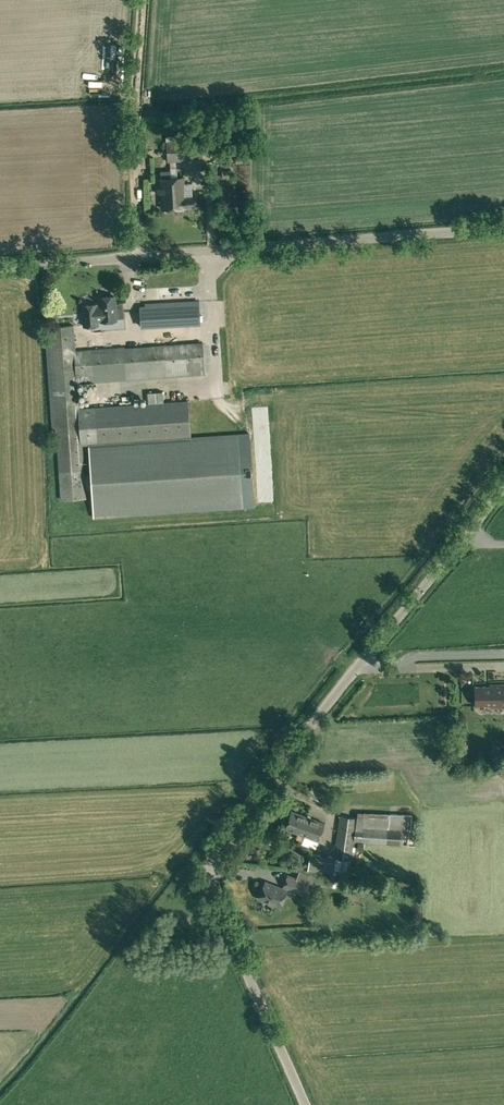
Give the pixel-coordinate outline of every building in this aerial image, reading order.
[(166,140),(167,161),(201,159),(200,139),(166,140)] [(195,195),(185,196),(184,177),(160,178),(162,209),(186,208),(196,207),(195,195)] [(101,321),(116,320),(114,296),(99,297),(100,306),(96,306),(96,304),(82,305),(84,326),(98,324),(98,320),(101,320),(101,321)] [(199,300),(144,303),(146,327),(200,324),(199,300)] [(75,350),(73,325),(48,326),(58,471),(60,499),(86,497),(82,444),(89,444),(93,518),(243,508),(239,433),(190,436),(188,401),(94,407),(79,409),(77,383),(93,382),(205,374),(203,341),(125,348),(125,346),(75,350)] [(145,389),(145,400),(162,399),(161,388),(145,389)] [(475,686),(476,705),(491,705),(491,706),(503,706),(503,684),(491,684),(491,686),(475,686)] [(390,774),(375,776),(376,782),(390,780),(390,774)] [(318,792),(315,798),(328,804),(331,798),(318,792)] [(313,824),(315,819),(292,810),(285,828),(305,835),(310,823),(313,824)] [(358,812),(357,817),(354,841),(403,845),(403,830),(404,830),(404,828),(410,828),(411,814),(390,813),(358,812)] [(339,815),(336,856),(335,857),(351,859),(354,841),(357,817),(339,815)] [(310,823),(305,835),(318,840),(325,823),(315,819),(313,824),(310,823)] [(286,852),(289,845),(280,841),(277,848),(286,852)] [(311,853),(308,869),(308,870),(334,873),(335,857),(336,856),(311,853)] [(283,886),(302,893),(308,895),(313,884),(307,882),(288,875),(283,886)] [(357,882),(345,881),(344,890),(356,891),(357,882)] [(265,882),(259,898),(280,906),(286,890),(265,882)]
